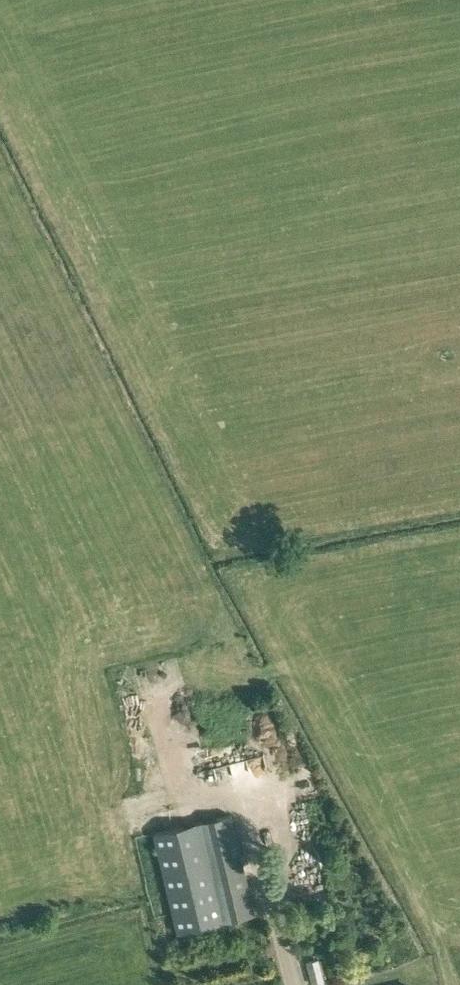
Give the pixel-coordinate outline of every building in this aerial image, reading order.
[(178,932),(255,913),(254,910),(231,814),(154,833),(178,932)]
